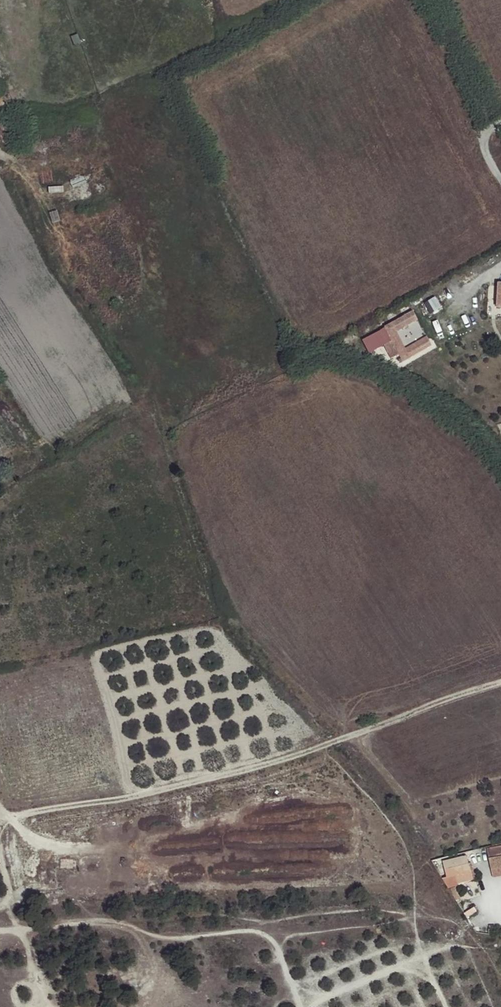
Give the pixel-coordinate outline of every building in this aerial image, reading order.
[(412,309),(390,321),(396,330),(417,318),(412,309)] [(404,359),(410,356),(405,347),(396,330),(390,321),(384,325),(404,359)] [(427,335),(405,347),(410,356),(432,343),(427,335)] [(487,849),(490,870),(500,868),(500,847),(487,849)] [(468,862),(466,856),(442,862),(445,877),(441,878),(448,888),(458,886),(457,883),(475,879),(471,861),(468,862)] [(490,870),(492,877),(500,876),(500,868),(490,870)]
